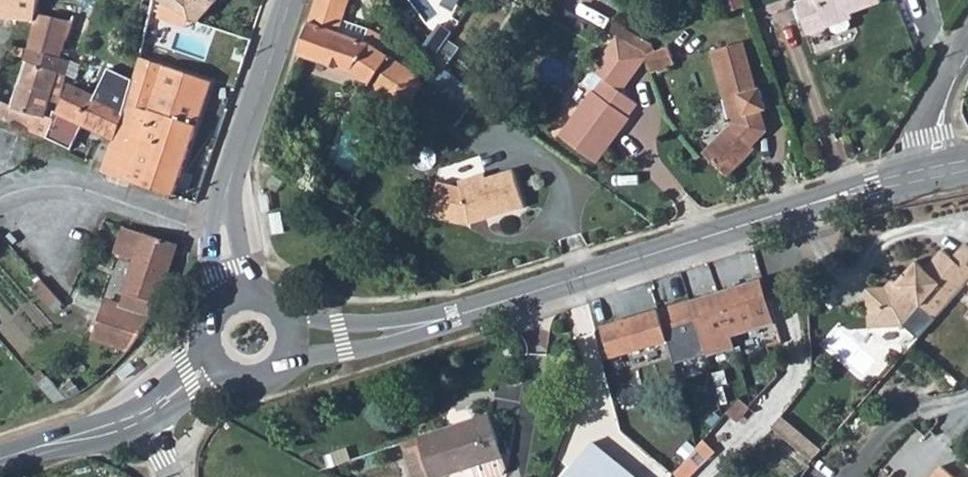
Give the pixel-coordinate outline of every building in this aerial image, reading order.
[(33,22),(34,12),(35,0),(0,0),(0,18),(33,22)] [(200,22),(208,13),(219,0),(153,0),(162,5),(188,17),(200,22)] [(347,71),(367,40),(371,26),(344,17),(349,0),(316,0),(297,55),(347,71)] [(748,3),(747,0),(727,0),(730,9),(748,3)] [(803,30),(823,24),(824,29),(828,28),(829,33),(834,36),(845,33),(848,28),(846,22),(852,20),(851,17),(884,7),(882,0),(820,0),(821,1),(796,8),(803,30)] [(188,17),(162,5),(157,19),(185,28),(188,17)] [(30,50),(60,58),(73,22),(34,12),(33,22),(30,50)] [(152,17),(146,16),(146,17),(143,41),(149,41),(152,17)] [(805,34),(824,29),(823,24),(803,30),(805,34)] [(347,71),(384,96),(405,66),(382,50),(388,38),(374,28),(374,27),(371,26),(367,40),(347,71)] [(568,125),(604,153),(631,118),(628,116),(637,104),(621,92),(649,58),(648,52),(623,32),(593,69),(606,79),(595,92),(594,91),(568,125)] [(728,121),(729,122),(747,137),(757,126),(751,110),(757,108),(766,105),(759,86),(754,87),(738,39),(705,49),(728,121)] [(673,45),(648,52),(649,58),(654,74),(661,71),(662,75),(672,72),(671,68),(679,66),(673,45)] [(35,113),(51,118),(54,103),(57,103),(68,59),(60,58),(30,50),(28,61),(14,110),(0,106),(0,121),(28,132),(35,113)] [(103,169),(106,171),(175,194),(211,86),(140,61),(132,80),(113,142),(103,169)] [(384,96),(402,108),(422,78),(405,66),(384,96)] [(113,142),(132,80),(108,72),(98,99),(73,88),(61,113),(56,111),(52,118),(51,118),(35,113),(28,132),(49,141),(61,146),(69,151),(83,126),(113,142)] [(420,101),(455,124),(473,97),(459,88),(451,99),(431,85),(420,101)] [(747,137),(751,141),(764,127),(757,108),(751,110),(757,126),(747,137)] [(700,154),(725,178),(752,148),(749,145),(744,140),(747,137),(729,122),(700,154)] [(568,125),(558,137),(594,165),(604,153),(568,125)] [(470,225),(472,217),(485,214),(487,221),(526,210),(514,172),(488,180),(487,175),(460,183),(462,189),(440,183),(438,190),(431,215),(470,226),(470,225)] [(282,181),(272,174),(265,183),(276,191),(282,181)] [(326,189),(333,194),(339,184),(332,180),(326,189)] [(272,212),(269,194),(259,196),(262,214),(272,212)] [(470,225),(487,221),(485,214),(472,217),(470,225)] [(129,351),(133,345),(139,335),(151,313),(160,292),(176,244),(133,228),(124,251),(136,256),(118,304),(109,300),(96,338),(129,351)] [(967,268),(967,242),(954,258),(967,268)] [(886,312),(888,327),(908,326),(924,307),(939,319),(967,284),(967,268),(954,258),(942,248),(926,268),(915,260),(904,273),(908,277),(902,284),(898,281),(894,278),(887,286),(869,288),(872,313),(886,312)] [(898,281),(902,284),(908,277),(904,273),(898,281)] [(720,293),(733,337),(773,325),(760,281),(720,293)] [(720,293),(690,301),(705,355),(707,359),(736,350),(733,337),(720,293)] [(690,301),(659,310),(668,341),(675,363),(705,355),(690,301)] [(602,327),(610,357),(668,341),(659,310),(602,327)] [(872,313),(874,328),(888,327),(886,312),(872,313)] [(126,382),(139,370),(132,363),(119,375),(126,382)] [(432,476),(439,476),(473,466),(477,476),(496,476),(504,475),(507,469),(503,456),(490,413),(420,435),(432,476)] [(771,428),(813,461),(819,455),(776,422),(771,428)] [(766,434),(808,468),(813,461),(771,428),(766,434)] [(411,438),(422,476),(432,476),(420,435),(411,438)] [(593,443),(565,476),(634,476),(593,443)] [(947,460),(933,476),(966,476),(947,460)]
